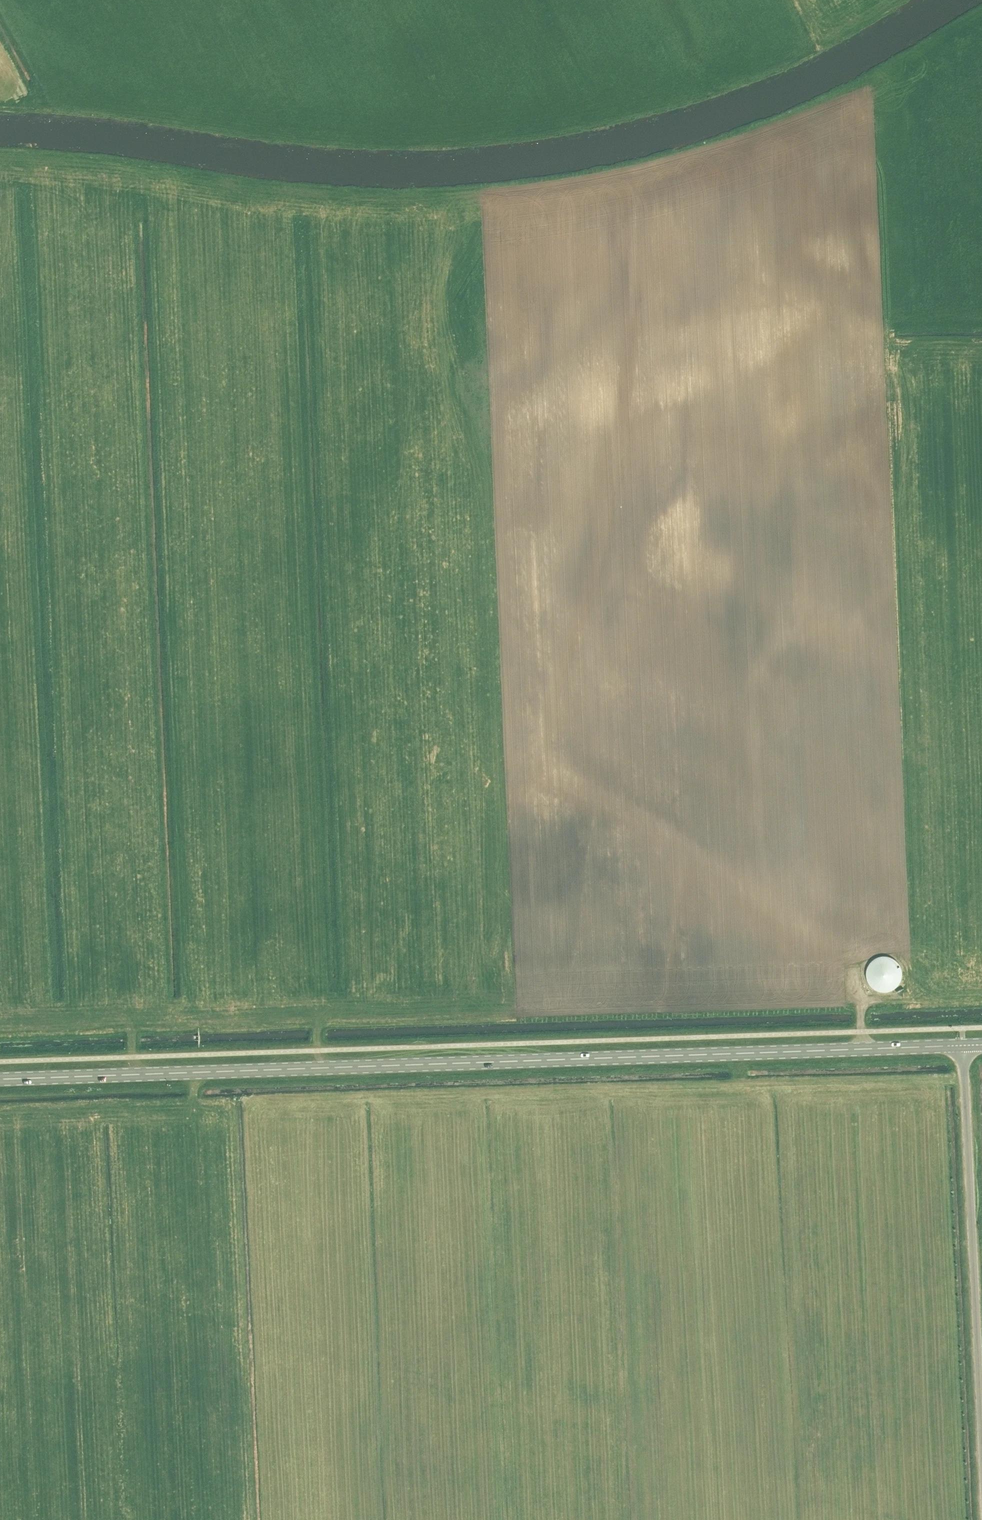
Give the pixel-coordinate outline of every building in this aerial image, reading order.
[(879,991),(887,992),(893,989),(899,985),(902,978),(903,971),(900,964),(896,959),(889,956),(882,955),(875,957),(870,962),(867,968),(866,976),(868,982),(873,988),(879,991)]
